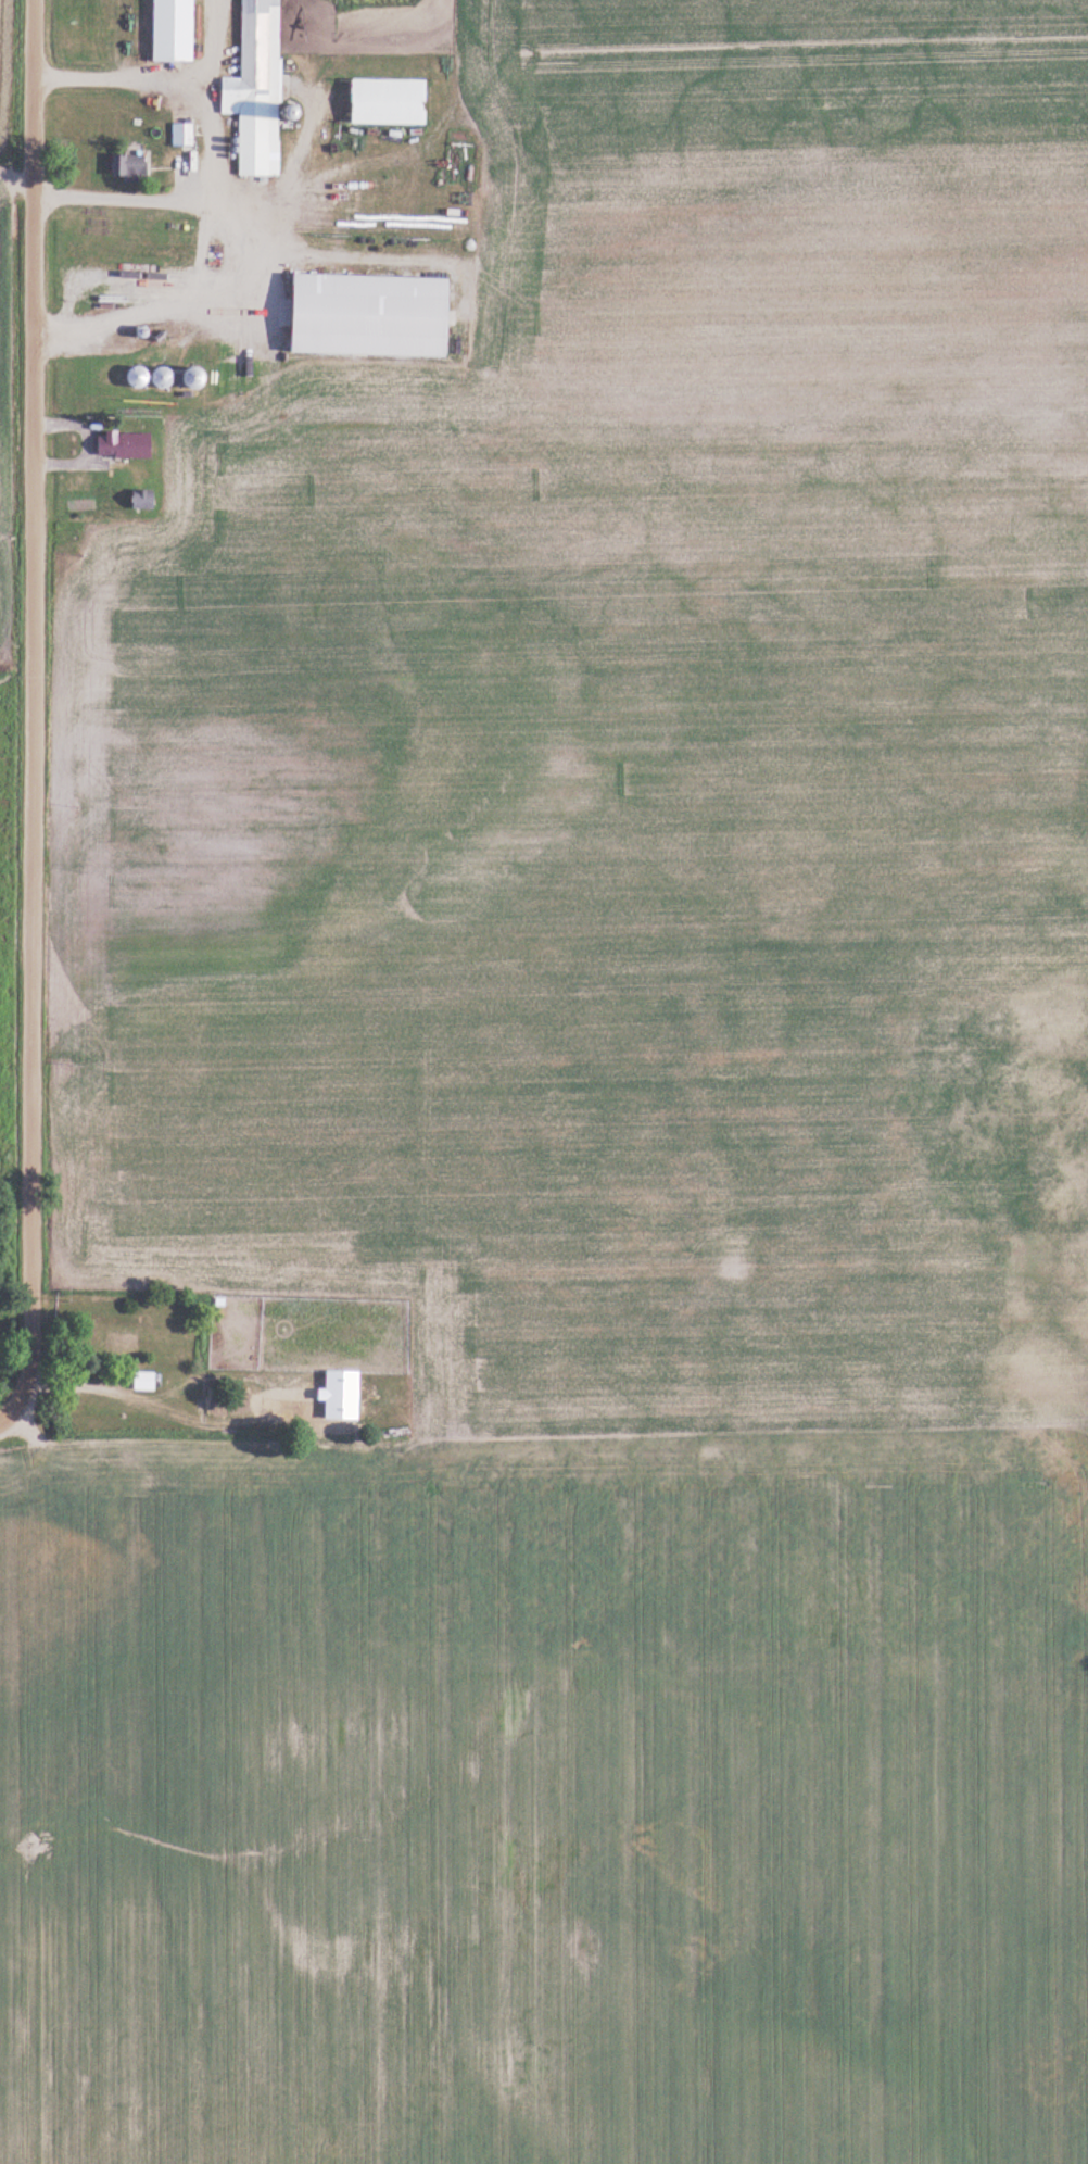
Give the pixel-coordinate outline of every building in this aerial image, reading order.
[(151,61),(196,62),(196,0),(151,0),(151,61)] [(238,77),(220,77),(220,114),(238,114),(238,176),(280,176),(280,119),(298,119),(298,104),(280,104),(280,0),(238,0),(238,77)] [(334,123),(420,123),(421,77),(334,77),(334,123)] [(194,124),(177,124),(177,145),(194,145),(194,124)] [(142,177),(142,155),(112,155),(112,177),(142,177)] [(283,354),(449,358),(450,278),(285,274),(283,354)] [(148,456),(149,431),(96,430),(95,455),(148,456)] [(157,1390),(157,1371),(134,1370),(133,1389),(157,1390)]
